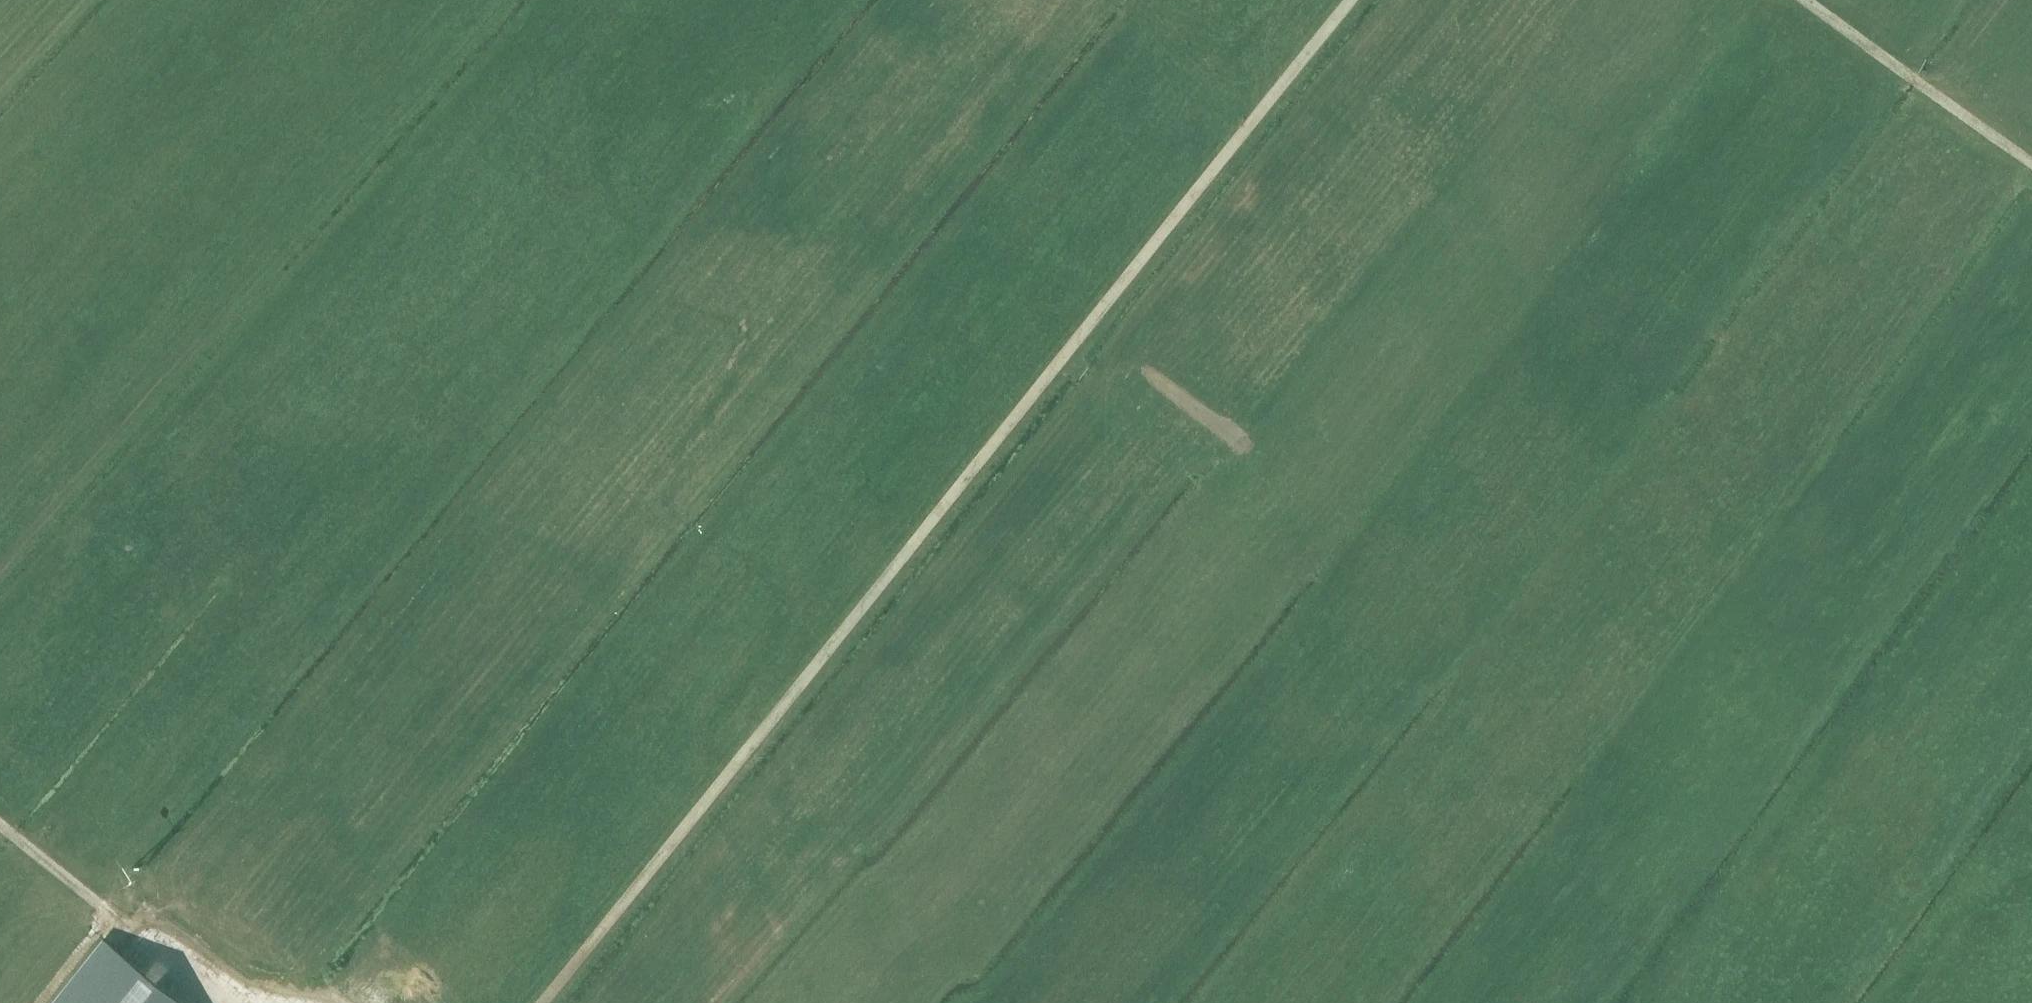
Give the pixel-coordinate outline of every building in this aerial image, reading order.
[(106,941),(56,1002),(184,1002),(106,941)]
